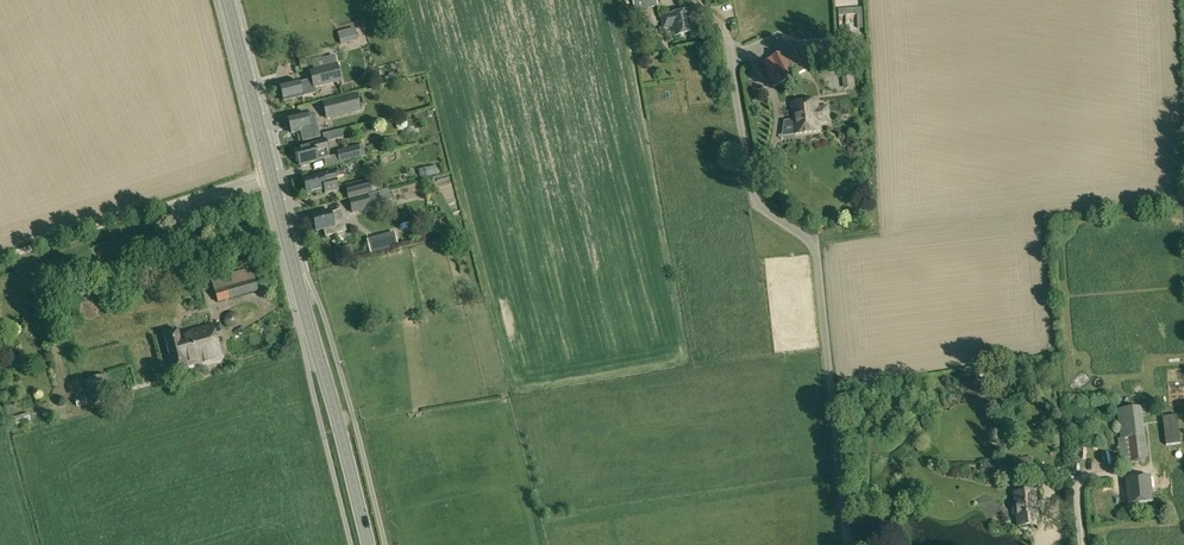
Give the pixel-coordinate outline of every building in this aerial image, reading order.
[(635,13),(659,7),(657,0),(632,0),(635,13)] [(864,1),(839,3),(840,16),(857,15),(858,29),(866,29),(864,1)] [(661,17),(664,29),(673,27),(675,37),(695,32),(690,10),(670,14),(670,15),(661,17)] [(762,63),(774,87),(804,72),(792,48),(762,63)] [(338,64),(329,67),(314,71),(309,72),(311,79),(298,83),(298,82),(280,87),(283,101),(302,97),(302,96),(312,94),(317,93),(316,88),(342,81),(338,64)] [(854,76),(842,77),(844,90),(855,89),(854,76)] [(356,93),(324,102),(328,117),(360,109),(356,93)] [(791,104),(795,135),(821,131),(817,100),(791,104)] [(288,119),(291,133),(310,129),(309,125),(315,123),(313,114),(307,115),(306,115),(288,119)] [(295,150),(299,165),(318,161),(318,160),(329,157),(324,140),(312,143),(313,146),(295,150)] [(349,161),(360,158),(362,158),(358,145),(337,151),(340,163),(349,161)] [(422,178),(429,176),(427,168),(420,169),(422,178)] [(303,179),(307,194),(324,189),(325,193),(337,190),(333,172),(303,179)] [(369,179),(345,185),(348,200),(382,191),(380,182),(370,184),(369,179)] [(386,190),(382,191),(348,200),(352,213),(370,209),(370,207),(389,201),(386,190)] [(312,216),(316,231),(324,229),(325,236),(346,231),(340,210),(330,213),(330,211),(312,216)] [(437,236),(435,226),(418,230),(420,240),(437,236)] [(369,239),(372,252),(390,248),(391,246),(398,244),(394,232),(369,239)] [(349,247),(340,249),(342,259),(351,256),(349,247)] [(211,279),(218,303),(258,292),(252,267),(211,279)] [(224,319),(224,322),(225,324),(227,326),(229,327),(232,328),(234,327),(237,326),(238,324),(239,322),(239,319),(238,316),(236,315),(234,313),(232,313),(229,313),(227,315),(225,317),(224,319)] [(168,353),(174,374),(188,370),(187,366),(221,356),(217,340),(213,324),(178,333),(177,330),(163,334),(168,353)] [(84,381),(91,405),(113,399),(106,375),(84,381)] [(77,408),(87,405),(84,396),(74,399),(77,408)] [(1116,409),(1120,438),(1117,438),(1120,463),(1148,460),(1141,406),(1119,408),(1116,409)] [(33,413),(18,416),(20,423),(35,421),(33,413)] [(1014,459),(1017,477),(1032,475),(1031,467),(1033,467),(1032,457),(1014,459)] [(980,467),(982,478),(1000,475),(998,465),(980,467)] [(1127,484),(1123,484),(1124,493),(1128,493),(1129,504),(1152,502),(1151,489),(1157,488),(1155,476),(1126,479),(1127,484)] [(1044,487),(1023,491),(1028,526),(1050,522),(1044,487)]
